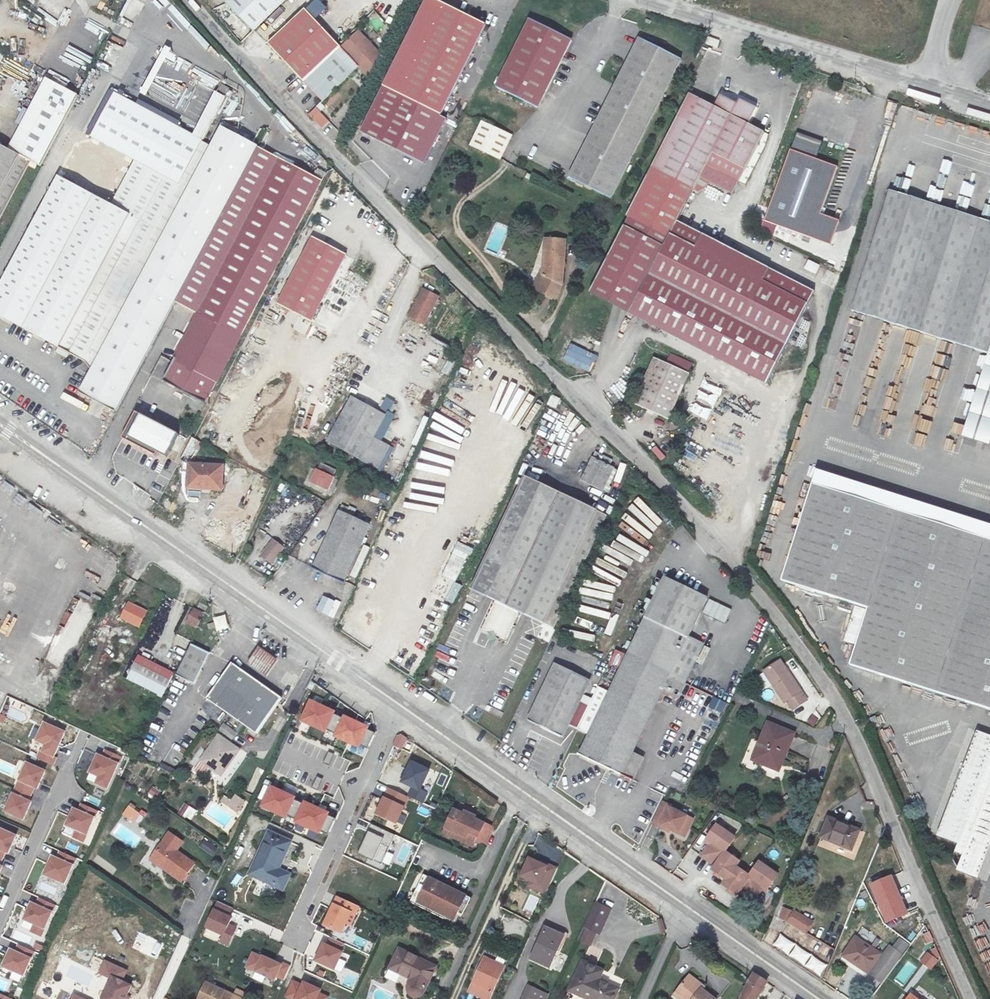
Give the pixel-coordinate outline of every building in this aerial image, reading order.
[(251,30),(281,0),(227,0),(225,2),(251,30)] [(314,18),(325,7),(318,0),(315,0),(305,9),(314,18)] [(440,0),(426,0),(383,84),(440,113),(486,23),(440,0)] [(322,100),(359,67),(368,77),(381,54),(357,31),(341,46),(314,18),(305,9),(304,8),(267,41),(322,100)] [(387,14),(381,20),(377,15),(369,21),(379,33),(393,21),(387,14)] [(571,40),(529,19),(495,86),(537,107),(571,40)] [(708,38),(706,45),(717,47),(719,40),(708,38)] [(610,204),(682,63),(639,42),(568,184),(610,204)] [(90,368),(209,145),(201,140),(231,89),(220,83),(193,134),(117,92),(91,138),(77,130),(52,176),(40,170),(0,247),(0,318),(69,356),(70,354),(83,361),(90,368)] [(40,170),(78,99),(47,83),(10,154),(0,148),(0,223),(31,164),(40,170)] [(440,113),(383,84),(359,130),(424,162),(445,118),(440,113)] [(685,93),(649,167),(625,214),(627,215),(589,292),(628,312),(676,220),(695,188),(699,190),(707,186),(709,182),(732,193),(739,181),(746,185),(766,145),(770,134),(762,129),(751,123),(757,112),(748,108),(717,92),(711,105),(685,93)] [(308,115),(321,129),(329,121),(316,107),(308,115)] [(511,136),(482,121),(470,144),(500,158),(511,136)] [(220,125),(209,145),(90,368),(78,391),(116,411),(175,301),(258,145),(220,125)] [(825,142),(799,132),(768,221),(815,238),(823,214),(840,167),(819,159),(825,142)] [(196,312),(279,158),(258,145),(175,301),(196,312)] [(322,181),(279,158),(196,312),(160,380),(203,403),(322,181)] [(896,201),(856,320),(989,363),(989,359),(989,230),(896,201)] [(842,220),(823,214),(815,238),(833,245),(842,220)] [(628,312),(764,382),(812,291),(676,220),(628,312)] [(313,323),(350,256),(317,238),(280,304),(313,323)] [(563,276),(564,246),(543,246),(543,272),(538,282),(556,290),(563,276)] [(815,274),(819,265),(809,260),(805,270),(815,274)] [(444,297),(428,288),(412,315),(428,325),(444,297)] [(590,373),(598,356),(570,344),(563,361),(590,373)] [(690,373),(656,358),(636,406),(670,421),(690,373)] [(989,363),(964,443),(989,451),(989,359),(989,363)] [(387,415),(352,396),(328,441),(381,470),(396,443),(377,433),(387,415)] [(91,400),(85,412),(100,418),(105,407),(91,400)] [(164,457),(176,433),(134,412),(122,436),(164,457)] [(598,436),(590,432),(586,442),(593,446),(598,436)] [(202,442),(192,437),(182,460),(190,463),(202,442)] [(657,446),(652,450),(660,460),(664,456),(657,446)] [(599,454),(588,477),(612,488),(623,465),(599,454)] [(318,459),(313,468),(330,477),(335,468),(318,459)] [(218,492),(220,470),(188,467),(186,490),(185,500),(200,501),(201,491),(218,492)] [(324,488),(330,477),(313,468),(307,478),(324,488)] [(602,508),(528,474),(476,589),(498,600),(485,627),(511,640),(524,611),(549,623),(602,508)] [(814,483),(809,497),(920,536),(925,521),(814,483)] [(871,687),(920,536),(809,497),(778,589),(864,618),(843,677),(871,687)] [(368,526),(338,511),(312,566),(341,582),(368,526)] [(925,521),(920,536),(932,541),(937,525),(925,521)] [(932,541),(989,561),(989,543),(937,525),(932,541)] [(932,541),(920,536),(871,687),(883,691),(932,541)] [(297,545),(290,540),(286,547),(293,551),(297,545)] [(466,584),(480,553),(456,540),(441,573),(466,584)] [(285,551),(274,541),(261,559),(273,568),(285,551)] [(883,691),(989,727),(989,561),(932,541),(883,691)] [(707,605),(662,583),(611,691),(589,681),(590,678),(558,663),(528,724),(560,740),(576,708),(598,719),(579,757),(655,795),(666,772),(653,765),(691,689),(706,696),(723,659),(689,642),(707,605)] [(340,622),(347,607),(326,597),(319,611),(340,622)] [(125,617),(143,628),(153,612),(133,601),(125,617)] [(197,629),(208,607),(200,603),(197,610),(193,608),(185,623),(197,629)] [(230,628),(227,615),(214,618),(214,622),(207,624),(209,630),(216,628),(217,632),(230,628)] [(210,653),(192,644),(177,674),(195,683),(210,653)] [(280,663),(260,649),(249,666),(269,679),(280,663)] [(132,669),(133,670),(167,687),(173,674),(139,656),(132,669)] [(811,705),(783,665),(769,675),(765,677),(787,709),(792,706),(797,715),(811,705)] [(254,730),(275,702),(276,700),(232,666),(210,696),(243,721),(254,730)] [(167,687),(133,670),(128,681),(160,698),(167,687)] [(707,708),(720,715),(727,703),(713,696),(707,708)] [(336,711),(309,698),(298,720),(325,733),(336,711)] [(368,725),(342,713),(331,737),(358,749),(368,725)] [(812,715),(807,722),(814,727),(819,720),(812,715)] [(66,732),(43,722),(35,742),(44,746),(40,754),(54,760),(66,732)] [(231,740),(238,732),(224,722),(222,726),(218,731),(231,740)] [(794,735),(769,723),(754,762),(765,766),(768,759),(782,766),(794,735)] [(979,879),(989,850),(989,735),(975,730),(937,837),(956,844),(953,852),(961,855),(955,871),(979,879)] [(366,731),(364,739),(371,741),(373,732),(366,731)] [(402,750),(408,738),(398,733),(392,745),(402,750)] [(201,758),(220,772),(237,750),(219,735),(201,758)] [(176,764),(183,757),(177,752),(170,759),(176,764)] [(119,764),(97,754),(88,773),(98,778),(95,785),(108,791),(119,764)] [(429,768),(409,759),(399,782),(410,787),(407,796),(409,797),(422,803),(427,792),(420,789),(429,768)] [(46,771),(25,763),(17,782),(37,791),(46,771)] [(295,796),(269,784),(259,807),(285,819),(295,796)] [(152,786),(147,795),(155,800),(160,791),(152,786)] [(407,796),(387,787),(384,796),(382,795),(373,813),(396,824),(409,797),(407,796)] [(32,802),(12,794),(3,813),(23,823),(32,802)] [(225,797),(220,804),(238,816),(247,804),(236,796),(232,802),(225,797)] [(329,812),(303,799),(292,823),(318,834),(329,812)] [(184,803),(178,813),(191,821),(197,810),(184,803)] [(671,808),(663,804),(654,821),(655,822),(662,825),(661,828),(678,836),(682,828),(688,831),(693,822),(670,811),(671,808)] [(129,806),(123,814),(134,822),(140,814),(129,806)] [(95,818),(72,807),(64,826),(87,836),(95,818)] [(479,835),(475,843),(485,847),(494,829),(477,822),(480,819),(472,816),(471,819),(454,811),(446,828),(466,837),(470,831),(479,835)] [(861,830),(831,818),(823,836),(835,840),(834,843),(853,850),(861,830)] [(367,829),(369,822),(360,820),(357,827),(367,829)] [(394,834),(370,823),(357,852),(381,864),(394,834)] [(0,828),(0,852),(8,856),(17,836),(0,828)] [(472,848),(475,843),(479,835),(470,831),(466,837),(446,828),(442,835),(472,848)] [(738,843),(720,831),(710,844),(714,847),(705,861),(718,871),(715,875),(729,885),(726,890),(740,900),(743,896),(757,906),(766,892),(770,895),(780,881),(762,868),(752,882),(738,872),(742,867),(728,857),(738,843)] [(169,833),(163,842),(150,861),(181,881),(193,862),(176,851),(182,842),(169,833)] [(269,833),(250,877),(282,893),(291,877),(279,871),(292,844),(269,833)] [(204,839),(199,846),(213,855),(218,848),(204,839)] [(73,866),(51,855),(42,876),(65,886),(73,866)] [(549,867),(527,857),(519,878),(529,883),(526,888),(544,897),(558,868),(550,864),(549,867)] [(893,874),(869,883),(885,924),(908,914),(893,874)] [(427,882),(416,904),(451,922),(463,899),(427,882)] [(361,908),(336,896),(321,926),(342,935),(347,926),(351,928),(361,908)] [(235,910),(216,901),(204,929),(221,935),(218,943),(229,948),(238,927),(230,925),(235,910)] [(53,912),(30,902),(23,921),(44,931),(53,912)] [(598,903),(579,941),(593,947),(610,909),(598,903)] [(796,911),(784,907),(780,918),(792,922),(796,911)] [(841,938),(839,943),(845,947),(849,939),(851,940),(857,929),(849,925),(841,938)] [(569,938),(545,927),(531,959),(553,971),(569,938)] [(772,948),(821,975),(828,963),(779,936),(772,948)] [(882,955),(858,937),(845,955),(869,973),(882,955)] [(900,937),(893,945),(903,954),(910,946),(900,937)] [(343,952),(323,943),(313,961),(334,972),(343,952)] [(32,959),(9,949),(0,968),(24,978),(32,959)] [(401,971),(398,976),(411,983),(407,991),(407,993),(409,996),(410,997),(412,997),(415,998),(418,998),(420,998),(424,996),(434,974),(423,968),(425,963),(399,951),(391,967),(401,971)] [(283,965),(252,952),(243,969),(273,983),(277,978),(284,981),(290,966),(284,962),(283,965)] [(931,971),(938,961),(927,952),(919,962),(931,971)] [(866,982),(878,992),(899,964),(886,955),(866,982)] [(486,959),(471,993),(483,998),(492,998),(506,968),(486,959)] [(110,976),(121,981),(125,971),(105,961),(99,973),(109,978),(110,976)] [(584,961),(571,991),(588,998),(616,998),(620,989),(601,980),(605,971),(584,961)] [(388,972),(398,976),(401,971),(391,967),(388,972)] [(342,984),(354,989),(360,974),(348,969),(342,984)] [(754,972),(748,983),(742,998),(756,998),(767,981),(754,972)] [(689,975),(677,992),(687,998),(717,998),(697,985),(699,982),(689,975)] [(100,998),(127,998),(133,987),(121,981),(110,976),(109,978),(100,998)] [(293,980),(284,998),(286,998),(329,998),(330,997),(321,994),(322,991),(303,982),(302,984),(293,980)] [(207,987),(201,998),(233,998),(207,987)] [(530,987),(524,998),(550,998),(551,997),(530,987)]
